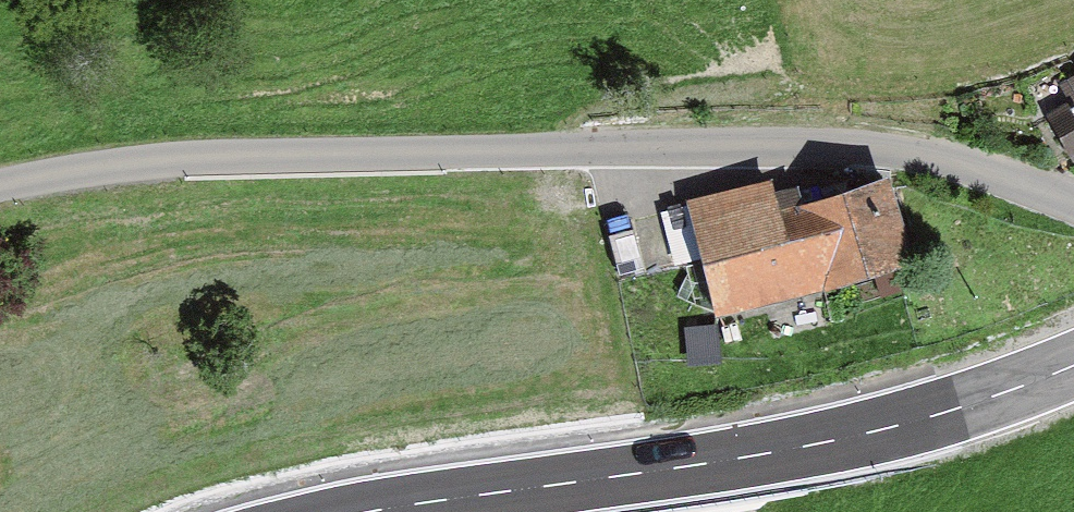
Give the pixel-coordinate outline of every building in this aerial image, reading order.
[(1054,123),(1073,156),(1073,111),(1054,123)] [(911,261),(891,185),(785,214),(777,186),(689,210),(718,313),(911,261)]
